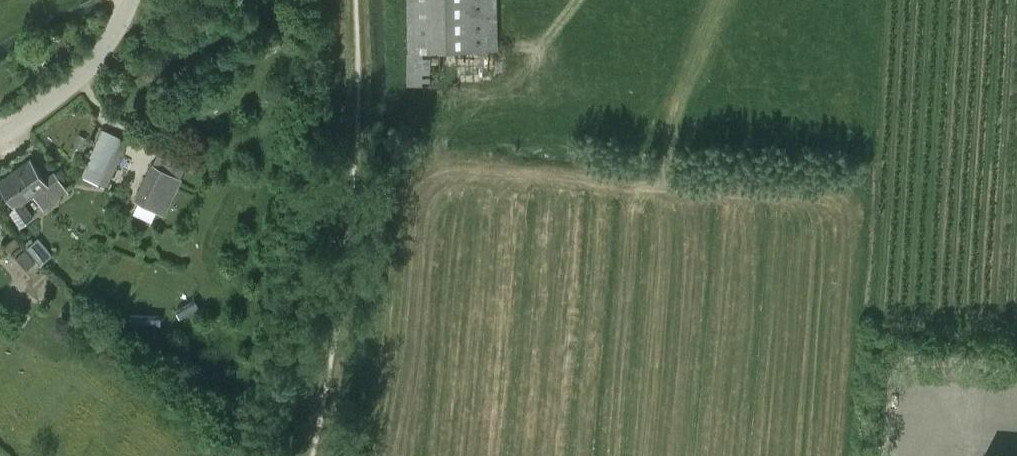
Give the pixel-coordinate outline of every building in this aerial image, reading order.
[(408,51),(498,50),(497,0),(407,0),(408,51)] [(80,151),(86,138),(78,134),(72,147),(80,151)] [(186,162),(161,150),(135,201),(164,215),(182,179),(178,177),(186,162)] [(90,155),(78,176),(105,188),(115,166),(90,155)] [(0,180),(0,184),(14,205),(7,210),(18,225),(33,215),(24,202),(33,195),(44,211),(69,192),(54,171),(43,179),(30,159),(0,180)] [(37,237),(33,240),(25,247),(40,263),(51,254),(37,237)] [(194,301),(174,312),(178,319),(198,307),(194,301)] [(158,315),(127,314),(127,323),(158,325),(158,315)]
